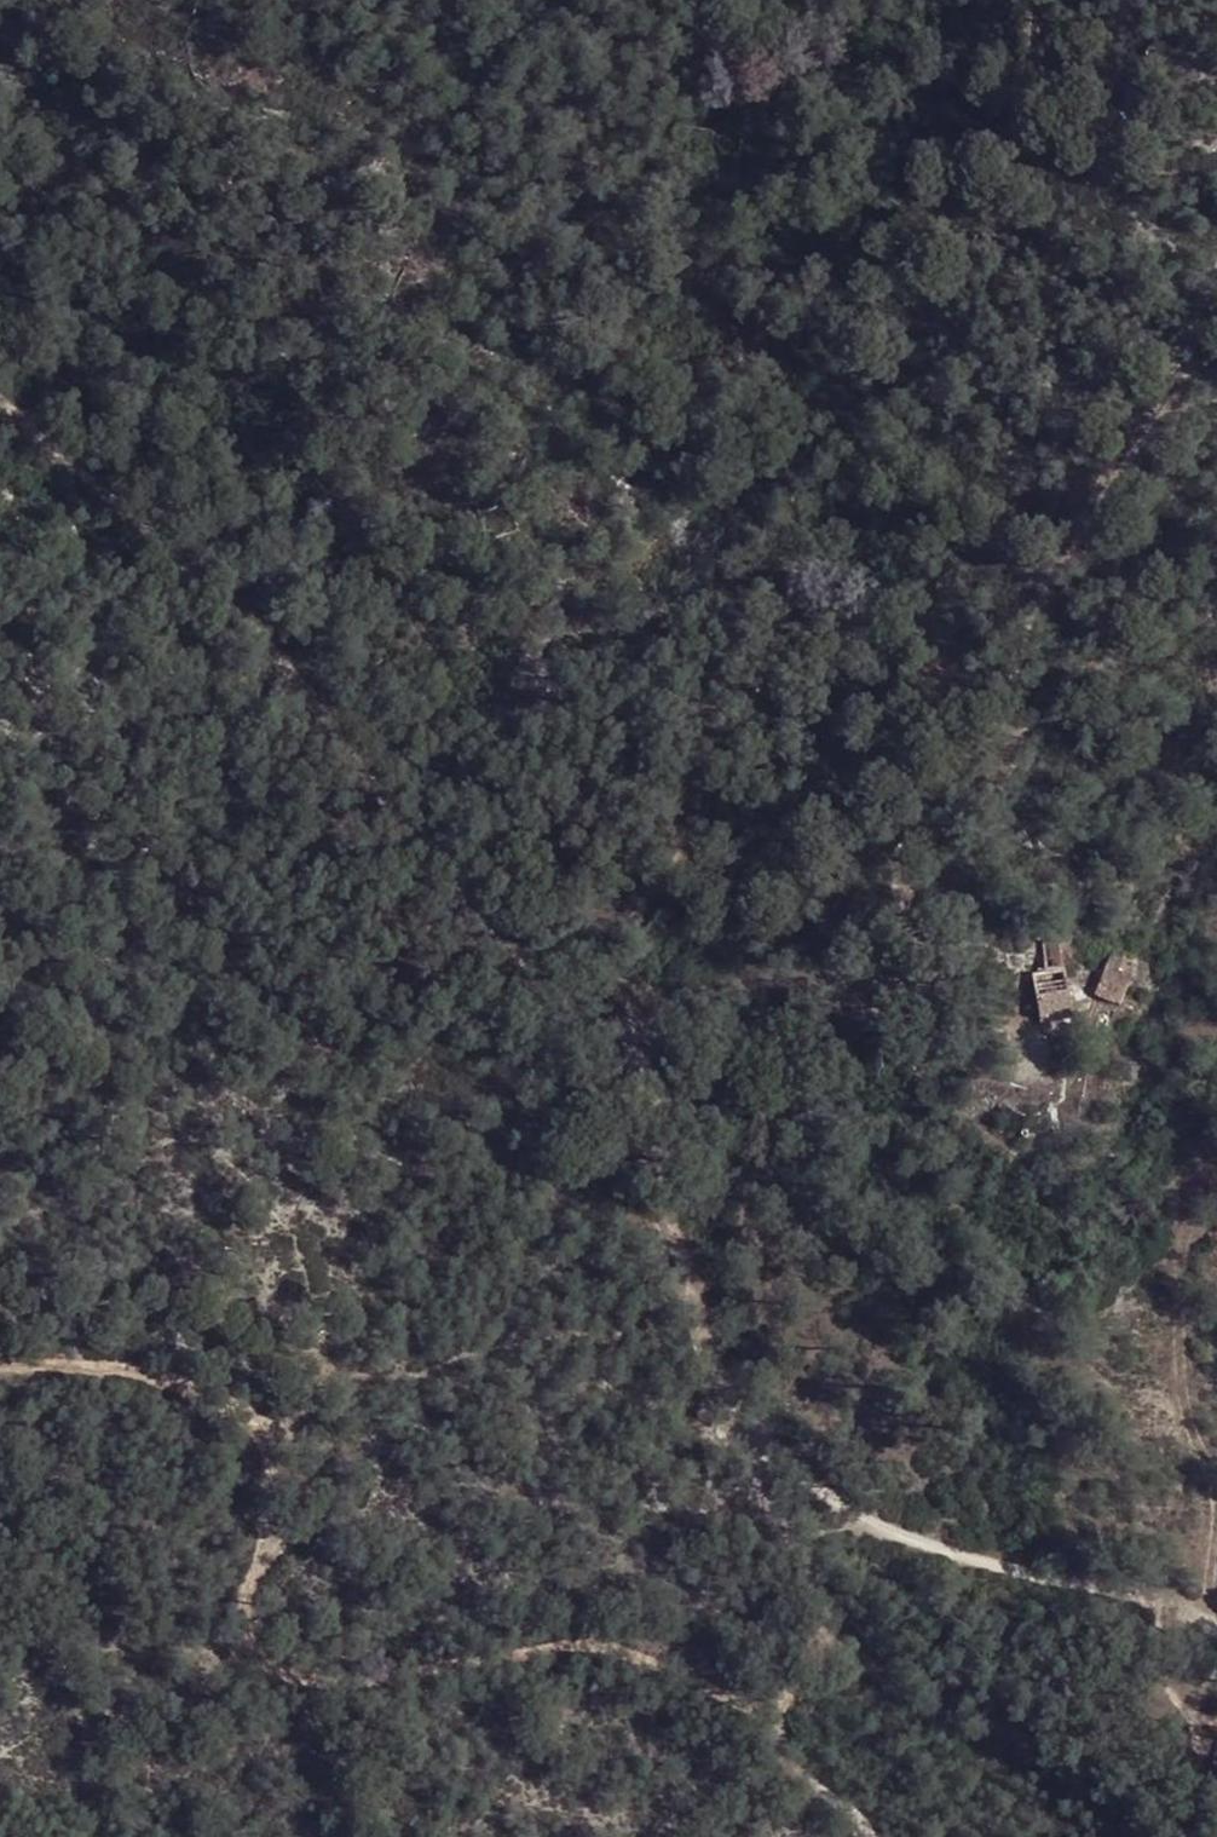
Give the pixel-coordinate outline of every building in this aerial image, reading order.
[(1051,1021),(1080,1018),(1074,942),(1045,944),(1051,1021)] [(1093,994),(1125,1010),(1145,960),(1115,947),(1093,994)]
